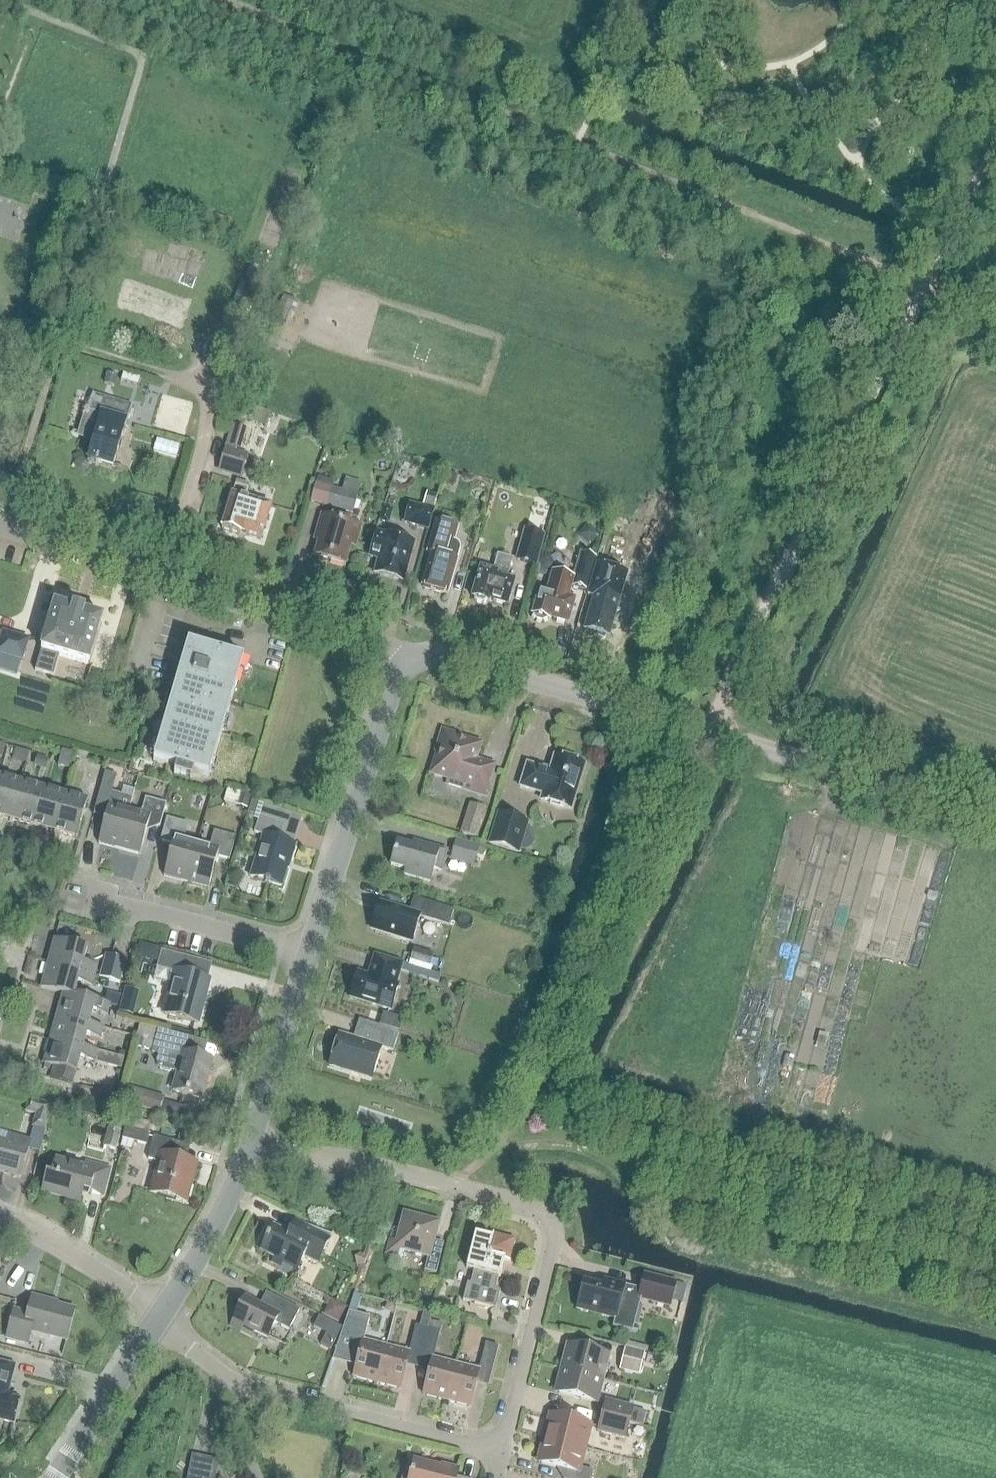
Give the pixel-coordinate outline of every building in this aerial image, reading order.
[(286,322),(295,300),(283,296),(275,318),(286,322)] [(70,430),(70,432),(77,434),(93,439),(93,442),(87,459),(96,461),(95,464),(94,466),(96,466),(97,465),(97,462),(113,467),(125,425),(126,425),(132,405),(131,405),(130,408),(97,398),(97,399),(92,397),(93,394),(92,393),(86,414),(87,414),(81,434),(78,433),(70,430)] [(162,394),(153,425),(184,433),(193,403),(162,394)] [(267,425),(272,411),(245,401),(240,416),(267,425)] [(246,429),(231,424),(217,472),(241,479),(248,455),(236,451),(236,449),(239,450),(246,429)] [(334,481),(319,477),(311,501),(353,513),(358,495),(332,488),(334,481)] [(232,494),(230,493),(220,528),(241,534),(242,531),(262,537),(271,506),(245,499),(249,485),(235,481),(232,494)] [(408,504),(402,523),(426,530),(431,511),(408,504)] [(379,521),(388,524),(393,510),(383,507),(379,521)] [(315,540),(319,542),(314,557),(344,566),(350,546),(355,547),(361,525),(323,514),(315,540)] [(431,549),(420,587),(447,596),(457,562),(456,562),(460,550),(459,546),(458,544),(454,542),(449,541),(453,528),(434,522),(427,548),(431,549)] [(369,557),(378,560),(373,574),(402,582),(413,543),(376,533),(369,557)] [(526,533),(518,562),(534,567),(542,537),(526,533)] [(548,620),(549,618),(569,623),(575,598),(567,596),(570,586),(587,590),(591,575),(596,557),(579,551),(571,578),(550,572),(545,591),(537,588),(530,615),(535,616),(536,620),(540,621),(543,619),(548,620)] [(541,569),(546,571),(549,570),(550,568),(552,564),(552,561),(550,556),(545,555),(539,557),(538,562),(541,569)] [(474,598),(474,601),(484,603),(486,601),(488,602),(489,600),(508,605),(514,581),(506,579),(511,560),(497,556),(493,571),(479,567),(471,597),(474,598)] [(584,629),(593,631),(594,635),(604,638),(607,635),(609,636),(617,610),(621,609),(622,604),(620,601),(628,572),(597,563),(588,594),(594,596),(584,629)] [(71,611),(52,605),(33,670),(52,676),(58,655),(89,664),(102,620),(82,614),(83,611),(72,608),(71,611)] [(0,637),(0,655),(21,661),(27,641),(27,639),(1,632),(1,634),(0,637)] [(174,672),(176,673),(151,761),(174,767),(172,776),(191,781),(193,773),(208,777),(241,660),(185,644),(183,651),(180,650),(174,672)] [(485,796),(494,766),(479,762),(478,765),(473,764),(477,748),(476,744),(458,739),(459,736),(442,731),(436,752),(438,752),(432,773),(448,778),(446,784),(485,796)] [(12,759),(26,762),(29,752),(15,748),(12,759)] [(62,750),(57,766),(70,769),(74,753),(62,750)] [(49,759),(37,756),(34,766),(46,770),(49,759)] [(80,757),(77,768),(85,770),(88,759),(80,757)] [(553,757),(549,771),(526,764),(519,787),(542,794),(540,800),(571,809),(584,766),(553,757)] [(21,783),(0,777),(0,817),(11,820),(21,783)] [(21,783),(11,820),(33,826),(43,789),(21,783)] [(119,850),(124,832),(130,810),(131,810),(136,791),(124,788),(122,796),(113,793),(99,844),(119,850)] [(55,832),(65,795),(43,789),(33,826),(55,832)] [(252,793),(238,789),(234,806),(248,809),(252,793)] [(65,795),(55,832),(78,838),(88,801),(65,795)] [(130,810),(124,832),(119,850),(141,856),(150,825),(161,828),(167,805),(147,799),(143,814),(131,810),(130,810)] [(255,816),(259,804),(251,802),(247,813),(255,816)] [(529,823),(497,813),(487,846),(519,856),(520,850),(525,851),(531,848),(535,842),(535,836),(532,830),(527,827),(529,823)] [(164,875),(186,881),(197,842),(185,838),(189,824),(167,817),(160,840),(173,844),(164,875)] [(259,817),(254,832),(264,835),(250,877),(278,886),(284,869),(287,870),(295,846),(277,840),(282,824),(259,817)] [(476,838),(479,827),(463,822),(460,833),(476,838)] [(236,837),(221,832),(214,830),(209,846),(197,842),(186,881),(208,888),(217,857),(229,860),(236,837)] [(479,846),(455,840),(450,859),(473,866),(479,846)] [(412,846),(397,842),(390,865),(405,869),(404,874),(429,881),(433,869),(441,871),(446,851),(413,842),(412,846)] [(448,926),(453,910),(413,898),(409,913),(379,903),(371,929),(412,941),(419,917),(448,926)] [(53,940),(46,964),(94,977),(97,965),(83,961),(86,949),(53,940)] [(139,945),(135,957),(158,963),(153,980),(172,985),(164,1014),(197,1023),(208,981),(207,980),(184,974),(188,959),(161,952),(162,949),(139,943),(139,945)] [(413,947),(409,960),(429,966),(433,954),(413,947)] [(125,960),(106,955),(99,978),(119,983),(125,960)] [(369,976),(357,972),(349,998),(390,1010),(398,985),(395,984),(401,964),(374,955),(369,970),(371,971),(369,976)] [(94,977),(46,964),(39,988),(62,994),(62,992),(73,995),(77,983),(91,986),(94,977)] [(62,994),(55,1017),(88,1026),(88,1025),(92,1011),(106,1015),(109,1005),(73,995),(62,992),(62,994)] [(382,1013),(378,1026),(398,1032),(402,1019),(382,1013)] [(88,1025),(88,1026),(55,1017),(49,1040),(81,1049),(81,1048),(85,1035),(99,1039),(102,1029),(88,1025)] [(338,1034),(328,1066),(371,1079),(381,1048),(392,1051),(398,1032),(378,1026),(364,1022),(360,1035),(353,1039),(338,1034)] [(155,1063),(159,1070),(176,1074),(172,1092),(201,1100),(211,1061),(190,1055),(193,1041),(194,1041),(194,1040),(138,1026),(133,1047),(151,1051),(150,1054),(157,1056),(155,1063)] [(81,1049),(49,1040),(42,1064),(54,1067),(51,1079),(69,1084),(72,1072),(75,1073),(79,1058),(93,1062),(96,1052),(81,1048),(81,1049)] [(165,1097),(126,1086),(121,1103),(160,1114),(165,1097)] [(53,1105),(29,1098),(25,1112),(35,1115),(31,1127),(45,1131),(53,1105)] [(106,1127),(101,1147),(114,1151),(119,1131),(106,1127)] [(125,1129),(122,1139),(146,1146),(148,1136),(125,1129)] [(19,1178),(30,1140),(9,1135),(7,1147),(0,1145),(0,1173),(19,1178)] [(160,1164),(151,1193),(185,1203),(195,1163),(186,1161),(189,1148),(154,1137),(148,1160),(160,1164)] [(48,1173),(43,1192),(78,1202),(83,1185),(90,1188),(89,1193),(101,1196),(109,1170),(85,1164),(84,1169),(56,1162),(53,1173),(48,1173)] [(392,1227),(385,1253),(402,1257),(404,1249),(428,1256),(437,1223),(415,1217),(416,1215),(406,1213),(406,1215),(404,1214),(400,1229),(392,1227)] [(264,1242),(260,1249),(275,1256),(272,1261),(294,1273),(303,1257),(316,1264),(331,1235),(295,1221),(290,1232),(284,1229),(283,1232),(272,1227),(268,1233),(266,1232),(262,1241),(264,1242)] [(508,1260),(513,1240),(493,1235),(493,1233),(492,1232),(491,1238),(474,1234),(466,1268),(473,1270),(470,1284),(467,1283),(462,1301),(495,1309),(500,1291),(494,1290),(498,1276),(500,1277),(504,1261),(510,1262),(510,1261),(508,1260)] [(427,1259),(424,1270),(435,1273),(438,1262),(427,1259)] [(583,1283),(576,1309),(614,1319),(612,1327),(637,1333),(637,1332),(632,1331),(640,1299),(669,1307),(675,1282),(644,1275),(640,1289),(624,1285),(603,1280),(601,1287),(583,1283)] [(235,1316),(230,1325),(251,1336),(254,1331),(267,1338),(275,1323),(288,1330),(299,1309),(274,1296),(268,1309),(245,1297),(239,1309),(237,1308),(233,1316),(235,1316)] [(74,1310),(57,1305),(57,1303),(32,1297),(27,1313),(13,1310),(6,1338),(27,1344),(31,1331),(66,1340),(74,1310)] [(339,1337),(361,1343),(353,1377),(376,1383),(385,1346),(363,1340),(369,1314),(348,1308),(339,1337)] [(408,1352),(385,1346),(376,1383),(400,1389),(408,1355),(420,1358),(427,1328),(415,1325),(408,1352)] [(427,1328),(420,1358),(431,1361),(423,1395),(446,1401),(456,1364),(433,1358),(439,1331),(427,1328)] [(470,1407),(478,1373),(490,1376),(498,1346),(485,1343),(478,1370),(456,1364),(446,1401),(470,1407)] [(561,1369),(602,1379),(608,1355),(567,1345),(561,1369)] [(644,1353),(624,1348),(619,1369),(639,1374),(644,1353)] [(0,1361),(0,1419),(12,1422),(18,1398),(11,1396),(13,1389),(8,1388),(14,1365),(0,1361)] [(602,1379),(561,1369),(555,1392),(596,1403),(602,1379)] [(605,1400),(601,1416),(628,1423),(632,1407),(605,1400)] [(543,1438),(585,1449),(591,1425),(549,1414),(543,1438)] [(628,1423),(601,1416),(597,1431),(624,1438),(628,1423)] [(543,1438),(537,1462),(566,1470),(564,1477),(591,1477),(593,1471),(580,1468),(585,1449),(543,1438)] [(413,1460),(409,1476),(404,1475),(403,1477),(460,1477),(456,1477),(458,1469),(442,1465),(442,1468),(413,1460)]
